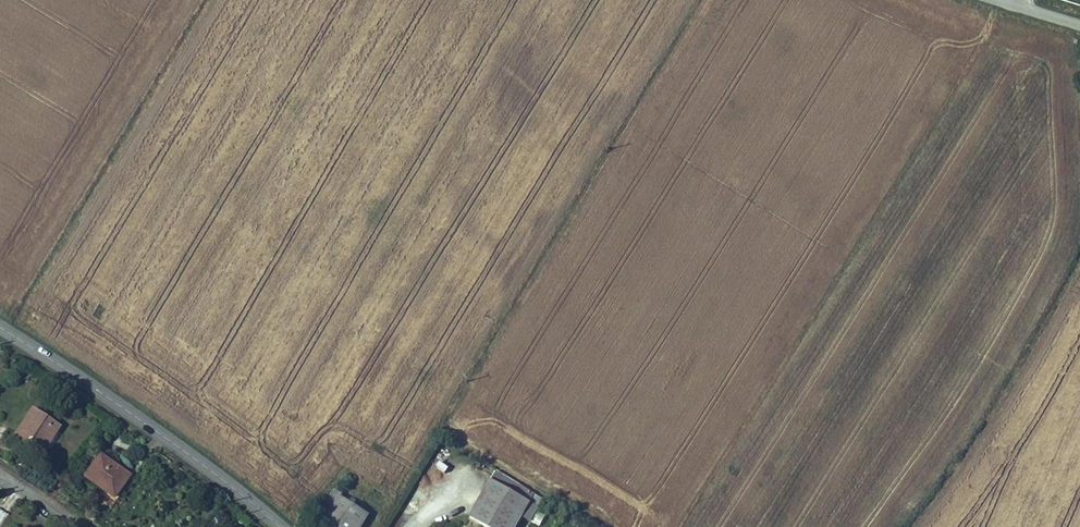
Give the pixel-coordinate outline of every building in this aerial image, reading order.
[(33,409),(14,438),(39,455),(59,426),(33,409)] [(101,458),(86,478),(112,497),(127,476),(101,458)] [(544,500),(496,471),(469,518),(486,526),(515,526),(529,503),(539,508),(544,500)] [(320,512),(328,517),(326,522),(334,526),(361,526),(368,516),(341,498),(343,495),(335,489),(320,512)]
